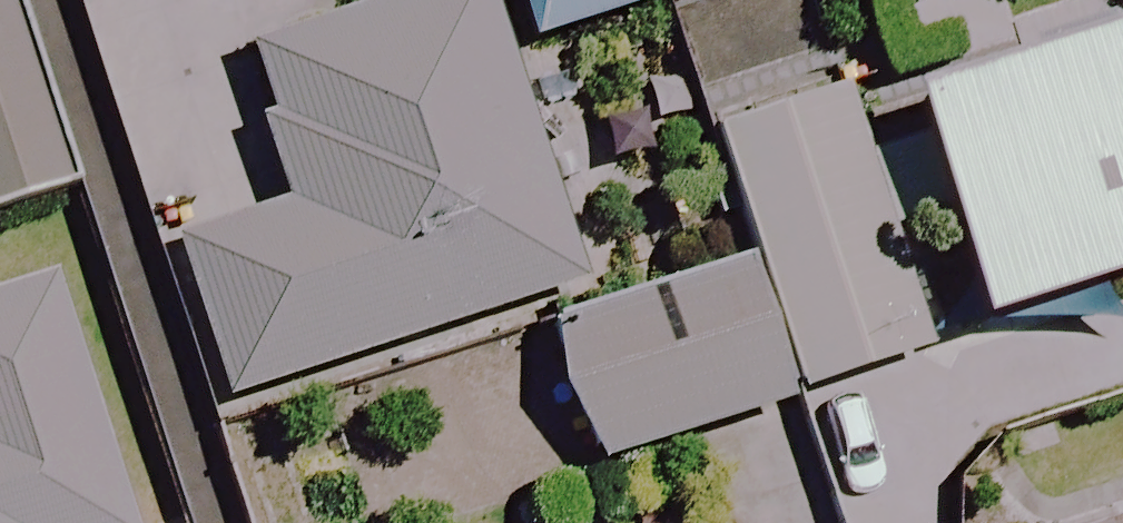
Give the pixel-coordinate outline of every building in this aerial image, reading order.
[(481,0),(432,0),(245,57),(293,215),(177,250),(224,405),(571,301),(481,0)] [(535,53),(689,0),(517,0),(535,53)] [(10,4),(0,8),(0,221),(75,196),(10,4)] [(751,268),(794,405),(924,364),(814,16),(684,57),(751,268)] [(904,114),(975,335),(1122,288),(1122,43),(904,114)] [(794,405),(751,268),(542,334),(585,471),(794,405)] [(45,287),(0,302),(0,522),(125,522),(45,287)]
